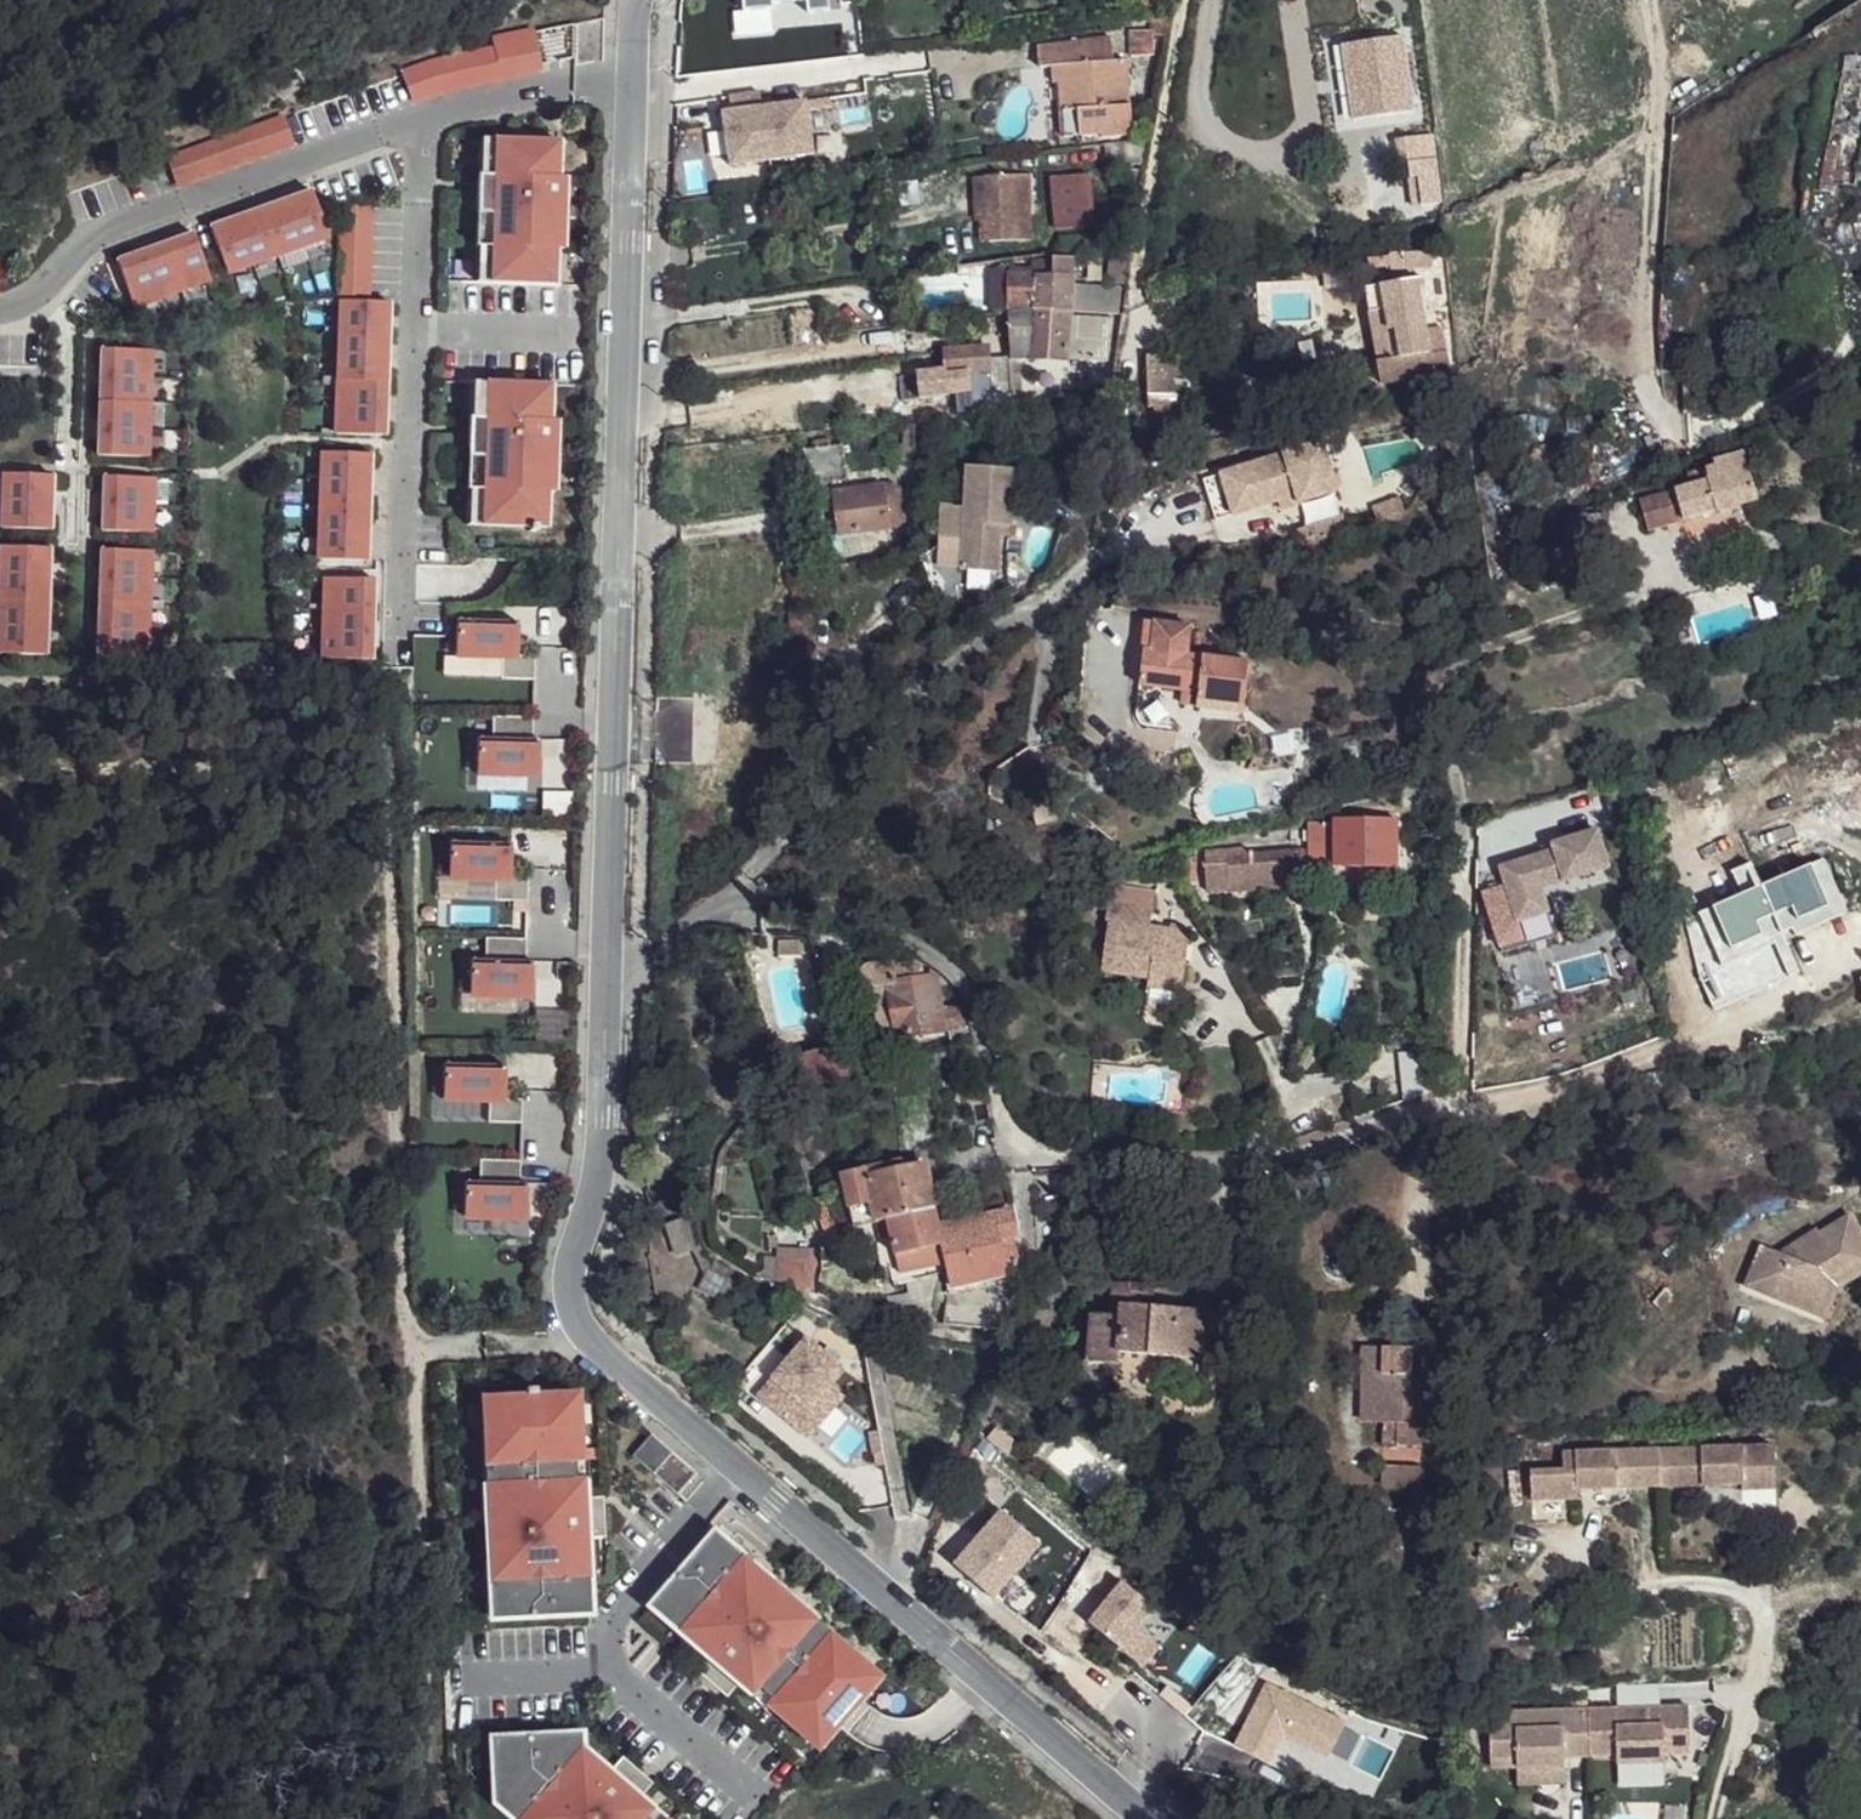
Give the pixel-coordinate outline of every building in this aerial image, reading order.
[(1165,17),(1148,18),(1147,30),(1153,30),(1153,37),(1162,36),(1165,17)] [(570,56),(563,23),(529,31),(536,63),(570,56)] [(1153,37),(1153,30),(1147,30),(1129,31),(1130,58),(1154,56),(1153,37)] [(536,63),(529,31),(489,39),(491,49),(496,72),(533,64),(536,63)] [(1062,43),(1063,66),(1071,66),(1074,111),(1077,138),(1098,135),(1098,140),(1130,137),(1128,107),(1126,106),(1124,62),(1110,62),(1108,37),(1062,43)] [(1063,66),(1062,43),(1035,46),(1037,69),(1049,68),(1063,66)] [(1365,121),(1419,116),(1412,52),(1387,55),(1386,45),(1343,49),(1346,76),(1360,74),(1365,121)] [(437,90),(538,69),(536,63),(533,64),(496,72),(491,49),(436,61),(400,74),(409,101),(437,90)] [(1860,72),(1860,59),(1846,60),(1847,72),(1860,72)] [(1063,66),(1049,68),(1049,84),(1055,84),(1056,111),(1060,111),(1074,111),(1071,66),(1063,66)] [(1847,72),(1840,73),(1819,184),(1853,190),(1860,150),(1860,72),(1847,72)] [(1360,74),(1346,76),(1349,103),(1352,102),(1354,122),(1365,121),(1360,74)] [(806,104),(724,116),(732,168),(814,156),(806,104)] [(1077,138),(1074,111),(1060,111),(1062,139),(1077,138)] [(175,187),(290,144),(281,118),(165,161),(175,187)] [(1431,162),(1429,138),(1405,141),(1408,180),(1416,179),(1418,199),(1431,198),(1437,197),(1434,162),(1431,162)] [(547,248),(547,216),(560,217),(561,177),(555,177),(556,141),(491,140),(490,176),(475,175),(475,177),(491,177),(491,194),(475,194),(475,215),(489,215),(489,247),(488,282),(552,284),(553,248),(547,248)] [(490,176),(491,140),(478,140),(477,175),(490,176)] [(1129,144),(1102,147),(1104,164),(1127,160),(1129,144)] [(491,194),(491,177),(475,177),(475,194),(491,194)] [(1011,202),(1009,177),(986,178),(989,242),(1013,241),(1011,202)] [(1025,201),(1024,177),(1009,177),(1011,202),(1025,201)] [(1090,231),(1088,182),(1045,185),(1047,234),(1090,231)] [(326,239),(322,227),(310,194),(209,230),(225,276),(326,239)] [(1027,240),(1025,201),(1011,202),(1013,241),(1027,240)] [(1129,206),(1102,202),(1100,215),(1098,229),(1125,234),(1129,206)] [(365,302),(367,207),(339,207),(337,302),(365,302)] [(489,247),(489,215),(475,215),(476,246),(489,247)] [(560,248),(560,217),(547,216),(547,248),(560,248)] [(208,282),(192,236),(115,264),(132,310),(208,282)] [(1073,236),(1060,238),(1062,254),(1076,252),(1073,236)] [(1111,247),(1108,282),(1124,284),(1130,244),(1111,247)] [(488,282),(489,247),(476,246),(475,282),(488,282)] [(1388,272),(1430,269),(1428,253),(1386,255),(1388,272)] [(1008,277),(1008,314),(1030,312),(1070,312),(1101,315),(1111,315),(1120,316),(1123,291),(1073,285),(1073,260),(1052,260),(1052,277),(1008,277)] [(1366,314),(1379,384),(1449,370),(1442,335),(1426,338),(1417,281),(1393,285),(1397,309),(1366,314)] [(384,436),(386,302),(365,302),(337,302),(335,435),(384,436)] [(1028,360),(1030,312),(1008,314),(1011,360),(1028,360)] [(1067,360),(1070,312),(1030,312),(1028,360),(1067,360)] [(1114,352),(1120,316),(1111,315),(1101,315),(1096,347),(1096,351),(1114,352)] [(1112,362),(1114,352),(1096,351),(1096,347),(1080,347),(1080,361),(1112,362)] [(989,362),(987,349),(945,352),(945,375),(948,376),(969,375),(989,373),(989,362)] [(147,461),(150,353),(101,352),(99,460),(147,461)] [(1153,408),(1154,423),(1175,418),(1172,356),(1143,357),(1145,409),(1153,408)] [(1011,407),(1008,361),(989,362),(989,373),(990,409),(1011,407)] [(1019,361),(1008,361),(1011,407),(1022,406),(1019,361)] [(990,409),(989,373),(969,375),(969,388),(970,413),(990,409)] [(969,375),(948,376),(948,388),(969,388),(969,375)] [(541,491),(542,459),(555,459),(556,419),(549,419),(550,383),(486,382),(485,418),(472,417),(470,417),(470,419),(486,419),(485,437),(469,436),(469,442),(469,457),(484,457),(482,525),(547,527),(547,491),(541,491)] [(485,418),(486,382),(472,382),(472,417),(485,418)] [(897,416),(920,413),(920,404),(896,406),(897,416)] [(485,437),(486,419),(470,419),(469,436),(485,437)] [(1322,443),(1229,471),(1242,514),(1279,502),(1297,497),(1299,505),(1338,494),(1322,443)] [(846,480),(841,446),(803,451),(809,485),(846,480)] [(368,561),(370,454),(322,453),(320,561),(368,561)] [(1690,488),(1639,502),(1647,531),(1755,500),(1741,454),(1714,461),(1716,467),(1686,475),(1690,488)] [(483,489),(484,457),(469,457),(468,489),(483,489)] [(554,491),(555,459),(542,459),(541,491),(554,491)] [(1014,470),(966,468),(964,510),(940,507),(938,539),(962,541),(960,570),(999,573),(1000,537),(1001,525),(1009,526),(1011,526),(1014,470)] [(1229,471),(1221,473),(1234,516),(1242,514),(1229,471)] [(52,534),(53,479),(4,478),(3,533),(52,534)] [(153,536),(154,481),(105,480),(104,535),(153,536)] [(892,484),(884,486),(891,527),(898,526),(904,520),(899,489),(892,484)] [(884,486),(835,492),(841,536),(891,529),(891,527),(884,486)] [(482,525),(483,489),(470,489),(469,525),(482,525)] [(1297,497),(1279,502),(1282,511),(1299,505),(1297,497)] [(1343,516),(1297,531),(1302,546),(1348,531),(1343,516)] [(1001,525),(1000,537),(1009,537),(1009,526),(1001,525)] [(49,659),(51,552),(3,551),(1,658),(49,659)] [(150,661),(152,554),(104,553),(102,660),(150,661)] [(374,661),(376,580),(327,579),(326,660),(374,661)] [(503,678),(532,679),(533,659),(515,658),(516,628),(461,626),(460,657),(504,658),(503,678)] [(1154,631),(1147,630),(1144,657),(1150,658),(1154,631)] [(1192,635),(1154,631),(1150,658),(1144,657),(1139,694),(1199,701),(1198,707),(1243,712),(1247,670),(1189,663),(1192,635)] [(1243,712),(1198,707),(1197,717),(1242,721),(1243,712)] [(534,718),(494,716),(494,742),(480,742),(479,775),(532,777),(534,718)] [(1227,882),(1253,882),(1300,882),(1300,879),(1308,878),(1308,869),(1355,868),(1389,868),(1396,868),(1395,820),(1334,820),(1334,825),(1308,825),(1308,845),(1226,845),(1227,852),(1204,853),(1205,879),(1227,879),(1227,882)] [(1554,859),(1499,875),(1516,930),(1548,920),(1540,897),(1539,891),(1562,885),(1563,889),(1608,876),(1597,838),(1552,852),(1554,859)] [(498,904),(528,905),(528,885),(510,885),(511,854),(456,853),(455,883),(499,884),(498,904)] [(1389,868),(1355,868),(1356,897),(1380,897),(1389,868)] [(1562,885),(1539,891),(1540,897),(1563,889),(1562,885)] [(1156,899),(1117,897),(1116,913),(1111,913),(1110,934),(1114,934),(1112,983),(1159,984),(1194,985),(1195,933),(1155,932),(1147,932),(1148,917),(1155,917),(1156,899)] [(1794,901),(1746,913),(1755,949),(1802,938),(1794,901)] [(527,939),(487,938),(487,964),(473,963),(472,996),(525,998),(527,939)] [(799,949),(778,950),(778,963),(800,962),(799,949)] [(930,1035),(945,1032),(944,1026),(940,998),(936,977),(923,979),(920,968),(915,964),(899,966),(895,972),(897,983),(887,985),(897,1039),(923,1036),(930,1035)] [(897,983),(895,972),(894,966),(866,971),(863,974),(859,981),(860,989),(865,995),(873,998),(873,988),(887,985),(897,983)] [(1194,985),(1159,984),(1159,993),(1194,993),(1194,985)] [(881,1042),(897,1039),(887,985),(873,988),(873,998),(876,1008),(875,1008),(878,1024),(881,1042)] [(956,1024),(966,1022),(958,995),(952,996),(951,996),(955,1024),(956,1024)] [(951,996),(940,998),(944,1026),(955,1024),(951,996)] [(956,1024),(960,1041),(971,1037),(966,1022),(956,1024)] [(833,1087),(843,1084),(832,1052),(786,1068),(798,1101),(833,1087)] [(491,1126),(521,1127),(521,1107),(503,1107),(504,1076),(449,1075),(448,1105),(492,1106),(491,1126)] [(1302,1103),(1294,1114),(1304,1122),(1312,1111),(1302,1103)] [(520,1160),(480,1159),(480,1185),(466,1185),(465,1218),(518,1220),(520,1160)] [(888,1221),(935,1209),(925,1165),(905,1169),(873,1178),(872,1171),(843,1177),(856,1228),(860,1227),(888,1221)] [(893,1245),(896,1256),(943,1245),(940,1231),(935,1209),(888,1221),(893,1245)] [(1010,1215),(940,1231),(943,1245),(947,1263),(949,1274),(950,1277),(954,1296),(1010,1283),(1007,1271),(1001,1247),(1017,1243),(1010,1215)] [(1761,1253),(1745,1293),(1813,1322),(1826,1291),(1816,1286),(1819,1280),(1832,1286),(1860,1268),(1860,1246),(1848,1224),(1819,1242),(1817,1238),(1795,1252),(1798,1258),(1788,1265),(1779,1261),(1761,1253)] [(687,1226),(666,1232),(676,1265),(695,1259),(698,1258),(697,1255),(687,1226)] [(863,1243),(860,1227),(856,1228),(840,1232),(843,1246),(863,1243)] [(1017,1243),(1001,1247),(1007,1271),(1017,1269),(1014,1257),(1020,1255),(1017,1243)] [(776,1280),(816,1280),(816,1244),(776,1244),(776,1280)] [(908,1271),(937,1264),(938,1266),(947,1263),(943,1245),(896,1256),(900,1275),(908,1273),(908,1271)] [(1795,1252),(1779,1261),(1788,1265),(1798,1258),(1795,1252)] [(710,1276),(712,1277),(702,1253),(697,1255),(698,1258),(695,1259),(707,1282),(710,1276)] [(908,1273),(911,1283),(940,1276),(938,1266),(937,1264),(908,1271),(908,1273)] [(1813,1322),(1824,1326),(1837,1297),(1860,1282),(1860,1268),(1832,1286),(1819,1280),(1816,1286),(1826,1291),(1813,1322)] [(712,1277),(725,1285),(730,1276),(717,1269),(712,1277)] [(726,1309),(736,1291),(712,1277),(710,1277),(707,1282),(700,1294),(726,1309)] [(1204,1364),(1208,1316),(1154,1311),(1155,1289),(1113,1287),(1108,1319),(1091,1317),(1086,1367),(1118,1370),(1120,1355),(1204,1364)] [(1384,1450),(1426,1450),(1427,1397),(1414,1397),(1414,1352),(1361,1351),(1361,1380),(1363,1380),(1377,1380),(1377,1427),(1385,1427),(1384,1450)] [(1377,1380),(1363,1380),(1362,1427),(1377,1427),(1377,1380)] [(585,1517),(584,1499),(592,1499),(591,1477),(582,1477),(582,1459),(591,1459),(590,1422),(572,1423),(571,1389),(545,1390),(545,1385),(536,1385),(536,1390),(509,1391),(510,1424),(492,1425),(493,1480),(502,1480),(503,1517),(494,1517),(495,1558),(504,1558),(505,1614),(595,1612),(594,1574),(585,1574),(584,1556),(593,1556),(593,1536),(612,1535),(612,1516),(585,1517)] [(586,1422),(585,1389),(571,1389),(572,1423),(586,1422)] [(510,1424),(509,1391),(496,1391),(496,1424),(510,1424)] [(654,1475),(677,1450),(656,1431),(633,1457),(654,1475)] [(1527,1500),(1572,1500),(1573,1491),(1737,1488),(1737,1494),(1770,1493),(1770,1451),(1558,1454),(1558,1473),(1526,1474),(1527,1500)] [(595,1477),(595,1459),(582,1459),(582,1477),(595,1477)] [(1426,1494),(1428,1471),(1384,1469),(1382,1492),(1426,1494)] [(503,1517),(502,1480),(493,1480),(489,1480),(490,1518),(494,1517),(503,1517)] [(1737,1494),(1737,1513),(1771,1513),(1770,1493),(1737,1494)] [(612,1516),(611,1498),(592,1499),(584,1499),(585,1517),(612,1516)] [(814,1626),(800,1614),(786,1602),(792,1595),(761,1568),(755,1575),(741,1563),(747,1556),(719,1531),(660,1599),(702,1635),(696,1642),(712,1656),(699,1670),(714,1684),(732,1663),(746,1675),(741,1681),(757,1695),(763,1688),(775,1699),(769,1706),(797,1730),(800,1726),(809,1716),(834,1738),(843,1728),(866,1702),(875,1691),(850,1669),(862,1656),(820,1619),(814,1626)] [(763,1565),(750,1553),(741,1563),(755,1575),(763,1565)] [(598,1574),(597,1556),(593,1556),(584,1556),(585,1574),(598,1574)] [(505,1614),(504,1558),(495,1558),(491,1558),(492,1614),(505,1614)] [(822,1616),(794,1592),(786,1602),(814,1626),(822,1616)] [(702,1635),(660,1599),(652,1609),(694,1645),(696,1642),(702,1635)] [(884,1681),(859,1659),(850,1669),(875,1691),(884,1681)] [(746,1675),(732,1663),(714,1684),(728,1696),(741,1681),(746,1675)] [(775,1699),(763,1688),(757,1695),(754,1698),(767,1709),(775,1699)] [(849,1732),(871,1707),(866,1702),(843,1728),(849,1732)] [(1586,1715),(1487,1717),(1488,1764),(1514,1763),(1514,1771),(1561,1770),(1561,1762),(1586,1761),(1613,1761),(1614,1769),(1660,1768),(1660,1759),(1686,1759),(1685,1713),(1640,1713),(1641,1721),(1632,1721),(1632,1714),(1586,1715)] [(834,1738),(809,1716),(800,1726),(825,1748),(834,1738)] [(585,1746),(585,1733),(568,1734),(569,1749),(577,1756),(585,1746)] [(658,1809),(642,1795),(637,1801),(623,1789),(641,1768),(625,1755),(613,1770),(585,1746),(577,1756),(569,1749),(568,1734),(496,1735),(496,1756),(505,1756),(506,1796),(527,1814),(522,1818),(655,1818),(652,1816),(658,1809)] [(505,1756),(496,1756),(492,1756),(493,1797),(519,1818),(522,1818),(527,1814),(506,1796),(505,1756)] [(1613,1761),(1561,1762),(1561,1770),(1614,1769),(1613,1761)] [(1514,1763),(1488,1764),(1487,1772),(1514,1771),(1514,1763)] [(654,1780),(641,1768),(623,1789),(637,1801),(654,1780)] [(660,1806),(652,1816),(655,1818),(671,1818),(673,1817),(660,1806)]
